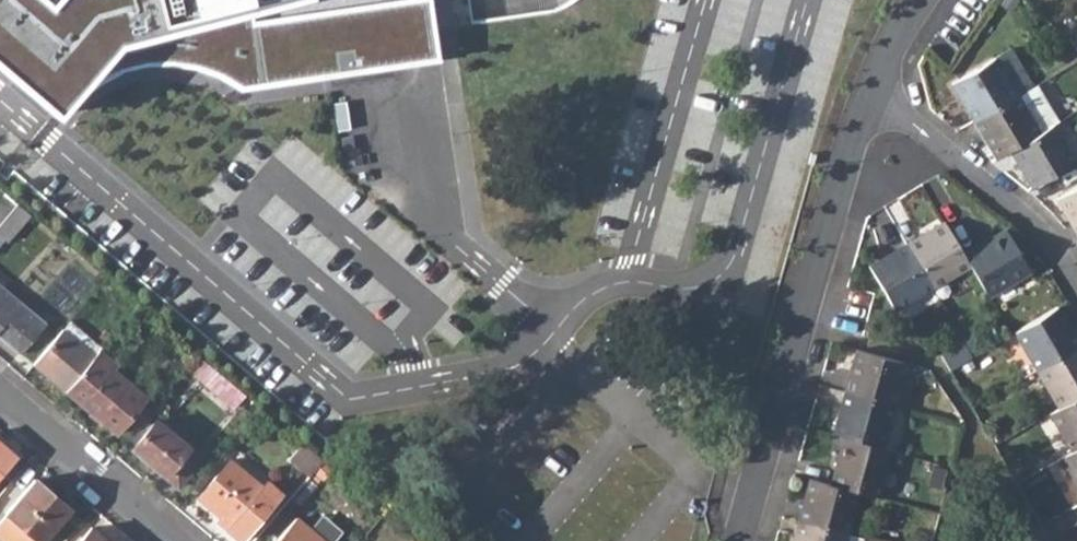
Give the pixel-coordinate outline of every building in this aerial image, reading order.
[(62,129),(105,89),(130,74),(150,71),(178,72),(201,76),(236,91),(249,99),(443,68),(434,0),(0,0),(0,76),(62,129)] [(1010,9),(1018,0),(1000,0),(999,1),(1010,9)] [(994,57),(1017,94),(1033,84),(1010,47),(994,57)] [(994,57),(951,82),(974,119),(1017,94),(994,57)] [(1058,120),(1035,83),(1033,84),(1017,94),(1039,131),(1053,124),(1058,120)] [(1017,94),(974,119),(996,156),(1010,149),(1039,131),(1017,94)] [(1039,131),(1010,149),(1031,187),(1075,161),(1053,124),(1039,131)] [(1056,198),(1076,233),(1076,185),(1056,198)] [(0,199),(0,222),(17,202),(5,193),(0,199)] [(0,222),(0,234),(6,240),(29,212),(17,202),(0,222)] [(943,220),(906,243),(931,285),(969,263),(963,253),(943,220)] [(1005,228),(963,253),(969,263),(988,294),(1030,269),(1005,228)] [(906,243),(868,265),(893,308),(931,285),(906,243)] [(20,353),(46,322),(0,284),(0,336),(20,353)] [(1036,369),(1076,344),(1076,339),(1057,306),(1014,332),(1036,369)] [(62,328),(94,355),(99,349),(101,346),(70,319),(62,328)] [(62,328),(33,363),(65,390),(94,355),(62,328)] [(1058,407),(1076,395),(1076,344),(1036,369),(1058,407)] [(904,361),(856,348),(844,390),(893,404),(904,361)] [(94,355),(65,390),(115,434),(145,397),(112,368),(116,363),(99,349),(94,355)] [(197,353),(185,366),(233,406),(244,393),(197,353)] [(893,404),(844,390),(833,433),(843,436),(881,446),(893,404)] [(1071,450),(1076,446),(1076,395),(1058,407),(1049,412),(1071,450)] [(242,406),(253,415),(259,406),(249,397),(242,406)] [(156,419),(132,447),(178,486),(202,457),(156,419)] [(881,446),(843,436),(830,483),(847,488),(857,491),(878,496),(891,449),(881,446)] [(17,456),(0,442),(0,476),(17,456)] [(302,442),(288,458),(309,475),(323,460),(302,442)] [(1057,458),(1062,467),(1076,492),(1076,446),(1071,450),(1057,458)] [(231,458),(198,496),(222,516),(230,523),(227,527),(240,539),(281,492),(266,480),(262,485),(231,458)] [(1045,466),(1049,475),(1062,467),(1057,458),(1045,466)] [(830,483),(809,477),(798,519),(835,530),(846,533),(857,491),(847,488),(830,483)] [(3,540),(41,540),(68,508),(34,479),(0,520),(0,539),(3,540)] [(219,520),(227,527),(230,523),(222,516),(219,520)] [(295,517),(274,540),(322,540),(295,517)] [(798,519),(792,540),(844,540),(846,533),(835,530),(798,519)] [(91,527),(79,540),(108,540),(91,527)] [(844,540),(861,540),(862,537),(846,533),(844,540)]
